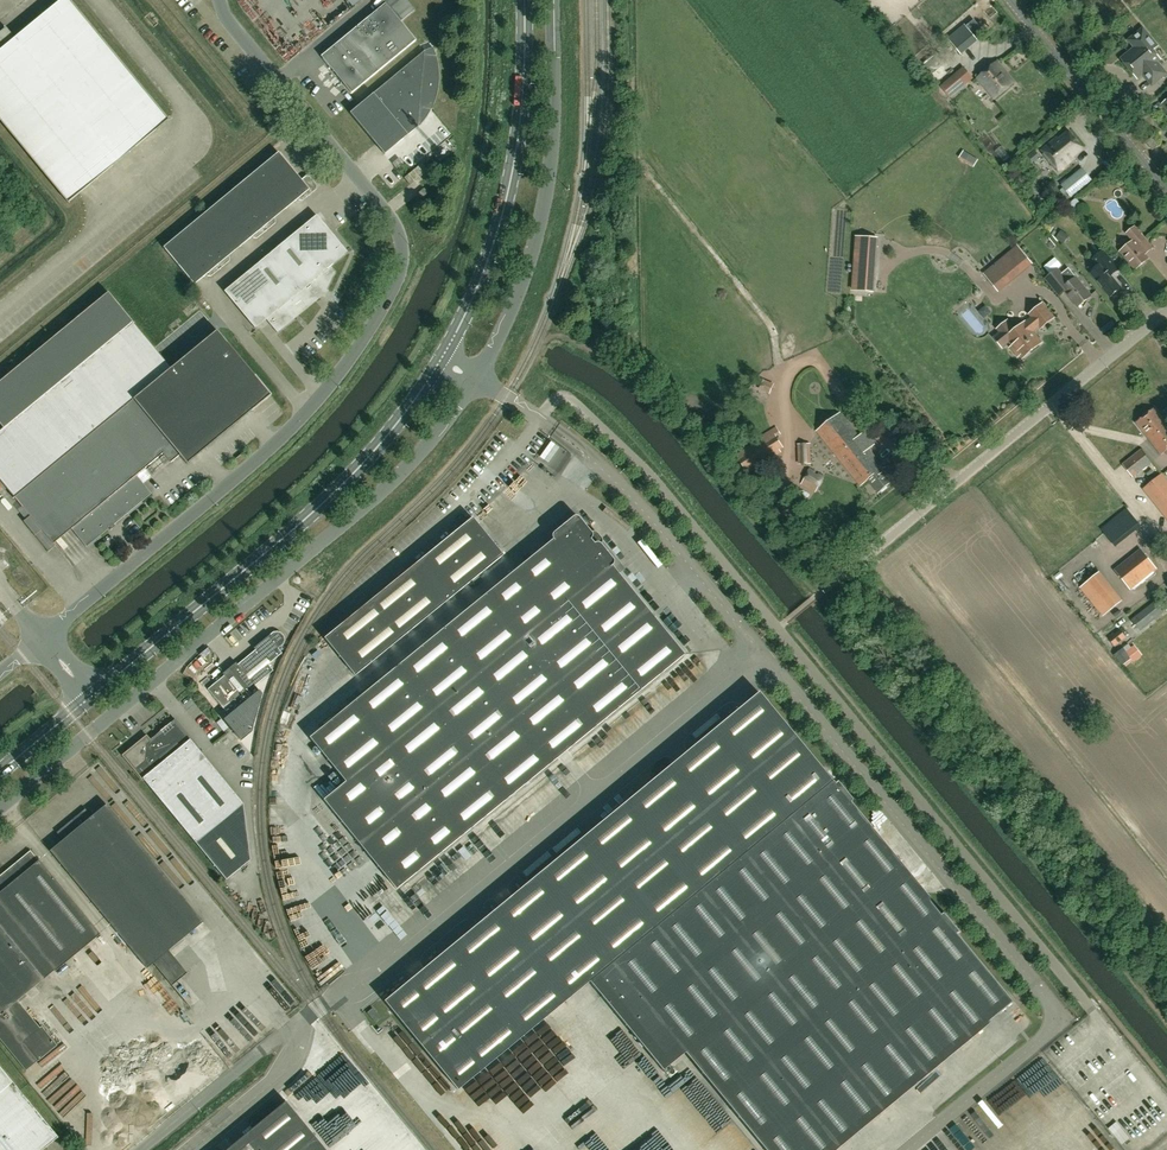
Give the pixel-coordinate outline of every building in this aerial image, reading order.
[(80,192),(145,139),(168,120),(69,0),(60,0),(37,19),(14,37),(7,28),(0,34),(0,47),(1,48),(0,49),(0,120),(68,202),(80,192)] [(351,93),(416,40),(400,21),(414,10),(405,0),(389,0),(321,56),(351,93)] [(965,25),(948,39),(960,53),(977,39),(965,25)] [(1138,73),(1140,76),(1143,73),(1152,85),(1166,74),(1156,62),(1160,59),(1152,50),(1157,46),(1143,29),(1129,40),(1136,49),(1132,52),(1131,51),(1121,59),(1135,75),(1138,73)] [(931,74),(941,67),(932,55),(928,49),(921,55),(914,46),(907,51),(920,66),(923,64),(931,74)] [(437,94),(438,91),(439,88),(439,84),(439,80),(439,77),(439,73),(439,70),(439,66),(438,62),(437,59),(436,56),(435,56),(424,55),(425,50),(350,113),(384,154),(418,126),(419,108),(423,109),(423,111),(428,111),(428,109),(431,109),(430,110),(431,111),(433,108),(434,104),(435,101),(436,98),(437,94)] [(995,98),(1013,83),(996,63),(978,77),(995,98)] [(949,96),(971,78),(962,67),(940,86),(949,96)] [(1055,168),(1058,172),(1071,161),(1069,159),(1082,148),(1069,132),(1058,140),(1056,140),(1055,141),(1054,140),(1041,150),(1044,154),(1044,153),(1056,168),(1055,168)] [(1152,150),(1158,145),(1152,137),(1146,142),(1152,150)] [(317,185),(310,176),(306,176),(301,179),(278,151),(163,247),(194,284),(206,274),(207,275),(211,276),(230,260),(230,257),(226,252),(237,243),(240,246),(252,236),(253,238),(257,238),(275,223),(276,219),(272,214),(283,205),(286,208),(298,198),(299,200),(302,200),(317,189),(317,185)] [(399,157),(392,163),(397,168),(403,163),(399,157)] [(428,170),(422,163),(404,177),(410,185),(428,170)] [(1083,187),(1074,175),(1061,185),(1071,197),(1083,187)] [(421,198),(428,192),(424,188),(417,193),(421,198)] [(330,266),(347,252),(316,214),(224,290),(255,328),(267,319),(278,332),(294,319),(293,317),(315,299),(316,300),(322,295),(323,296),(335,271),(330,266)] [(1153,248),(1145,239),(1135,227),(1127,233),(1133,241),(1121,251),(1136,269),(1149,259),(1145,255),(1153,248)] [(1056,238),(1064,243),(1070,235),(1061,230),(1056,238)] [(873,291),(876,238),(857,237),(853,290),(873,291)] [(1103,250),(1092,259),(1098,266),(1090,274),(1104,290),(1105,289),(1111,296),(1120,288),(1111,276),(1119,269),(1103,250)] [(1002,259),(985,273),(997,288),(1014,274),(1002,259)] [(1060,296),(1065,291),(1077,306),(1090,296),(1068,269),(1056,279),(1052,273),(1045,279),(1060,296)] [(4,427),(0,430),(0,479),(30,516),(24,521),(48,551),(55,545),(50,539),(68,524),(87,547),(152,493),(137,474),(163,452),(171,462),(180,454),(187,463),(270,394),(217,330),(171,368),(108,291),(0,381),(0,423),(4,427)] [(1054,318),(1042,304),(1030,314),(1033,318),(1026,324),(1024,323),(1015,331),(1007,321),(998,329),(1006,338),(1006,337),(1013,346),(1011,348),(1018,356),(1020,355),(1023,358),(1041,343),(1032,331),(1039,325),(1041,328),(1054,318)] [(770,394),(774,384),(764,379),(759,389),(770,394)] [(1166,450),(1166,422),(1155,408),(1137,422),(1162,454),(1166,450)] [(879,491),(893,480),(868,448),(874,444),(864,431),(858,436),(840,413),(817,431),(861,485),(869,479),(879,491)] [(779,450),(783,448),(774,433),(744,452),(754,469),(781,453),(779,450)] [(798,444),(799,463),(809,463),(809,444),(798,444)] [(557,445),(547,460),(555,465),(566,450),(557,445)] [(1133,478),(1152,462),(1141,448),(1122,463),(1133,478)] [(810,469),(802,483),(816,491),(824,476),(810,469)] [(1163,474),(1144,489),(1166,518),(1166,478),(1163,474)] [(1114,547),(1140,526),(1126,508),(1100,529),(1114,547)] [(573,516),(553,532),(553,533),(552,533),(552,534),(552,535),(552,536),(552,537),(552,538),(553,539),(310,737),(346,781),(323,799),(396,889),(684,654),(612,565),(613,564),(613,563),(614,562),(614,561),(614,560),(613,559),(613,558),(601,544),(600,543),(599,543),(599,542),(598,542),(597,542),(596,542),(595,543),(591,539),(592,538),(592,537),(593,536),(593,535),(593,534),(579,517),(578,516),(577,516),(576,515),(575,515),(574,516),(573,516)] [(355,676),(503,555),(472,517),(324,638),(355,676)] [(1131,590),(1157,569),(1141,548),(1115,569),(1131,590)] [(1100,572),(1080,588),(1103,617),(1123,601),(1100,572)] [(1140,631),(1164,611),(1156,600),(1131,620),(1140,631)] [(1119,630),(1108,638),(1114,646),(1126,637),(1119,630)] [(268,664),(282,652),(278,648),(283,644),(285,640),(284,636),(281,632),(277,631),(273,632),(254,647),(255,649),(238,664),(236,662),(228,669),(230,671),(225,675),(225,674),(208,688),(229,714),(259,690),(255,685),(273,670),(268,664)] [(708,638),(696,646),(699,651),(711,643),(708,638)] [(740,707),(384,1000),(458,1089),(590,981),(663,1070),(685,1052),(766,1149),(835,1149),(1015,1001),(959,933),(961,931),(946,913),(943,915),(850,802),(852,799),(837,781),(834,783),(833,781),(758,691),(740,707)] [(135,769),(142,778),(226,879),(251,860),(243,803),(175,720),(150,741),(147,736),(139,742),(139,745),(137,745),(136,745),(133,748),(133,749),(132,749),(132,750),(129,750),(124,755),(135,769)] [(106,804),(99,810),(92,816),(85,808),(57,832),(63,840),(50,850),(147,968),(203,922),(106,804)] [(39,860),(38,861),(30,851),(0,876),(0,905),(55,971),(100,934),(39,860)] [(27,1070),(39,1060),(39,1061),(58,1045),(42,1026),(40,1027),(18,1000),(44,979),(0,926),(0,1038),(27,1070)] [(376,1022),(381,1018),(373,1008),(367,1012),(376,1022)] [(58,1137),(0,1066),(0,1149),(42,1149),(58,1137)] [(286,1100),(225,1149),(326,1149),(286,1100)]
